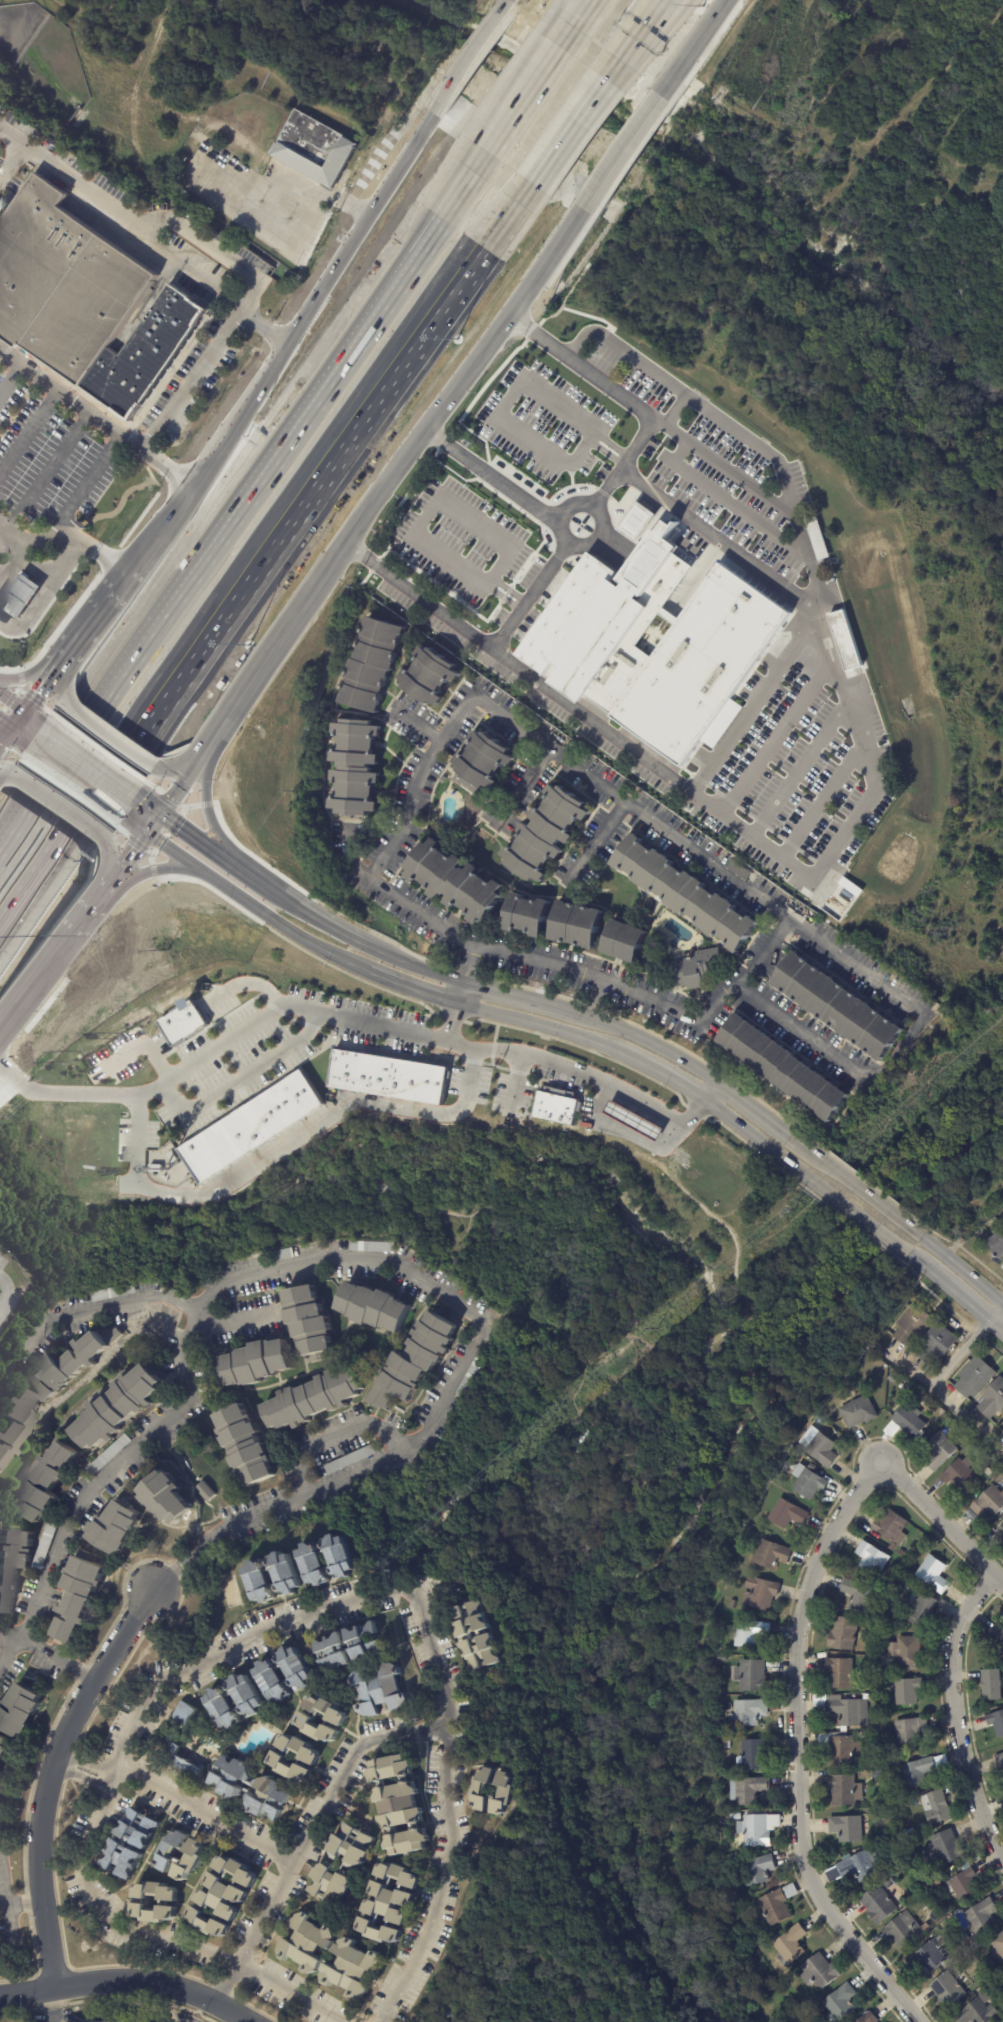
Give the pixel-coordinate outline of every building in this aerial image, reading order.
[(347,170),(336,190),(273,155),(299,109),(361,144),(347,170)] [(21,348),(0,333),(0,230),(40,172),(72,194),(64,206),(163,275),(112,349),(123,357),(174,283),(210,308),(132,421),(24,345),(21,348)] [(639,510),(634,507),(619,527),(634,538),(653,513),(643,505),(639,510)] [(829,557),(816,518),(805,521),(817,561),(829,557)] [(511,655),(683,768),(701,741),(714,750),(742,707),(732,700),(791,611),(717,563),(654,659),(636,647),(658,614),(670,621),(673,615),(663,609),(691,566),(673,554),(679,546),(667,539),(675,526),(666,520),(658,532),(654,529),(618,583),(612,579),(617,571),(587,552),(522,650),(517,646),(511,655)] [(17,622),(0,609),(0,605),(23,572),(42,585),(17,622)] [(830,614),(843,671),(860,667),(847,610),(830,614)] [(400,647),(396,662),(394,670),(392,669),(388,684),(386,683),(380,705),(381,705),(380,712),(340,701),(342,694),(344,694),(352,665),(351,664),(353,657),(355,658),(357,651),(359,652),(367,622),(366,622),(368,615),(407,626),(405,634),(404,634),(400,647)] [(448,686),(442,695),(446,698),(441,706),(434,702),(431,705),(405,687),(408,684),(401,679),(406,671),(411,674),(421,659),(416,656),(423,647),(431,653),(434,648),(460,666),(457,670),(463,674),(456,684),(452,680),(448,686)] [(374,722),(374,726),(381,727),(381,737),(375,737),(374,755),(380,756),(380,765),(371,765),(370,769),(373,769),(372,774),(380,774),(380,784),(375,784),(373,802),(379,803),(378,813),(370,812),(370,816),(338,814),(338,809),(330,809),(331,799),(336,799),(337,780),(332,780),(333,770),(341,771),(341,767),(339,767),(339,762),(331,762),(332,752),(337,752),(338,733),(334,733),(334,723),(342,724),(342,719),(374,722)] [(516,749),(512,753),(519,758),(513,766),(509,763),(497,778),(502,781),(497,789),(490,784),(488,787),(485,785),(475,798),(452,781),(464,766),(457,761),(462,753),(466,756),(478,741),(474,737),(479,730),(486,735),(490,730),(516,749)] [(593,813),(587,822),(582,818),(572,833),(576,837),(571,844),(565,840),(560,847),(566,852),(560,860),(555,857),(544,872),(549,875),(544,882),(538,878),(535,882),(509,864),(512,860),(504,855),(510,847),(515,850),(525,835),(520,833),(527,824),(534,829),(538,822),(531,817),(537,808),(542,811),(552,797),(547,794),(553,785),(561,791),(564,786),(590,804),(586,809),(593,813)] [(644,839),(642,842),(655,851),(657,849),(676,862),(674,865),(686,873),(687,871),(706,884),(704,887),(717,896),(719,893),(740,907),(737,910),(749,918),(751,915),(760,921),(738,953),(728,947),(730,944),(717,934),(715,937),(696,924),(698,921),(686,913),(684,915),(666,902),(668,899),(656,891),(655,893),(635,880),(637,877),(624,868),(623,870),(613,864),(635,832),(644,839)] [(468,912),(457,904),(453,909),(444,903),(443,905),(428,894),(432,890),(416,879),(413,883),(405,878),(410,870),(407,868),(425,842),(428,844),(432,838),(442,844),(439,849),(453,859),(457,854),(466,860),(461,867),(465,869),(466,867),(469,869),(474,863),(482,869),(479,874),(494,884),(497,880),(505,886),(501,892),(505,895),(487,921),(483,918),(477,926),(469,920),(472,915),(468,912)] [(747,880),(746,881),(727,868),(733,860),(752,873),(747,880)] [(505,931),(514,892),(529,896),(528,899),(539,902),(540,898),(552,901),(543,939),(532,937),(533,933),(518,930),(517,934),(505,931)] [(576,945),(553,938),(562,899),(608,910),(599,952),(576,945)] [(642,929),(648,931),(636,964),(603,952),(614,919),(642,929)] [(686,990),(686,986),(678,987),(673,956),(693,952),(693,951),(718,947),(720,962),(717,962),(718,972),(709,973),(711,981),(702,983),(703,987),(686,990)] [(866,1050),(771,983),(795,950),(905,1028),(882,1062),(866,1050)] [(158,1019),(171,1045),(208,1027),(195,1001),(158,1019)] [(942,1009),(940,1013),(932,1008),(936,1003),(943,1008),(942,1009)] [(852,1095),(833,1122),(719,1040),(739,1012),(852,1094),(852,1095)] [(329,1089),(442,1104),(447,1066),(334,1050),(329,1089)] [(177,1145),(198,1181),(326,1109),(305,1073),(177,1145)] [(578,1093),(541,1085),(534,1117),(571,1126),(578,1093)] [(604,1116),(659,1140),(665,1126),(609,1103),(604,1116)] [(174,1151),(180,1160),(175,1164),(169,1155),(174,1151)] [(998,1230),(1002,1236),(1002,1260),(998,1264),(981,1245),(998,1230)] [(396,1248),(395,1253),(351,1251),(351,1241),(396,1243),(396,1248)] [(296,1256),(274,1261),(272,1252),(294,1247),(296,1256)] [(384,1330),(368,1322),(366,1326),(352,1320),(353,1318),(348,1316),(349,1315),(336,1309),(348,1281),(361,1287),(362,1286),(367,1288),(367,1286),(380,1292),(382,1289),(395,1295),(394,1296),(399,1298),(398,1300),(411,1306),(399,1333),(386,1328),(385,1330),(384,1330)] [(296,1328),(295,1325),(292,1326),(288,1306),(290,1306),(287,1292),(317,1286),(320,1299),(321,1299),(322,1304),(324,1304),(327,1317),(331,1317),(333,1331),(331,1332),(335,1351),(325,1353),(327,1360),(315,1362),(314,1356),(304,1358),(301,1343),(299,1344),(296,1328)] [(918,1307),(933,1320),(916,1341),(912,1338),(904,1347),(891,1336),(898,1327),(895,1324),(912,1303),(918,1307)] [(389,1402),(383,1412),(365,1401),(387,1366),(392,1369),(394,1366),(390,1364),(398,1351),(405,1355),(411,1345),(409,1344),(413,1337),(415,1339),(417,1336),(412,1333),(415,1328),(420,1332),(422,1328),(420,1326),(423,1320),(426,1322),(434,1311),(459,1327),(453,1337),(456,1339),(452,1345),(449,1343),(447,1346),(451,1349),(448,1354),(444,1352),(442,1355),(445,1357),(441,1363),(439,1361),(432,1372),(429,1371),(421,1382),(418,1380),(416,1382),(421,1385),(410,1402),(395,1392),(389,1402)] [(941,1327),(957,1339),(940,1361),(936,1358),(928,1368),(914,1357),(921,1347),(918,1344),(935,1322),(941,1327)] [(51,1405),(26,1377),(37,1368),(36,1367),(42,1361),(43,1362),(54,1352),(64,1364),(78,1352),(82,1356),(86,1353),(78,1344),(82,1341),(87,1345),(101,1333),(106,1338),(117,1328),(124,1335),(112,1346),(115,1348),(99,1363),(101,1365),(97,1369),(94,1366),(51,1405)] [(279,1374),(277,1374),(278,1376),(264,1379),(264,1382),(249,1385),(249,1383),(243,1385),(243,1384),(229,1387),(223,1357),(238,1353),(238,1352),(242,1351),(242,1350),(257,1347),(256,1343),(270,1340),(270,1341),(274,1341),(274,1342),(290,1338),(296,1369),(281,1372),(282,1373),(279,1374)] [(981,1360),(996,1374),(973,1399),(970,1396),(966,1400),(952,1387),(960,1379),(957,1375),(976,1355),(981,1360)] [(88,1451),(73,1432),(89,1418),(86,1414),(90,1410),(93,1414),(97,1412),(94,1408),(100,1404),(101,1406),(121,1390),(118,1387),(123,1383),(125,1385),(128,1383),(125,1379),(130,1375),(133,1379),(151,1365),(166,1383),(161,1388),(163,1391),(151,1401),(155,1405),(151,1409),(148,1405),(145,1408),(147,1410),(142,1414),(140,1412),(130,1420),(131,1421),(121,1429),(124,1432),(118,1437),(116,1434),(113,1436),(115,1440),(111,1443),(108,1439),(96,1448),(94,1446),(88,1451)] [(280,1392),(284,1390),(286,1395),(290,1393),(289,1390),(295,1387),(296,1390),(319,1381),(318,1377),(324,1375),(325,1378),(329,1376),(328,1372),(333,1370),(335,1375),(355,1366),(364,1390),(358,1393),(360,1396),(345,1402),(348,1408),(343,1410),(342,1405),(338,1407),(339,1410),(332,1412),(331,1410),(308,1419),(309,1422),(303,1425),(302,1422),(299,1423),(301,1428),(295,1430),(292,1424),(279,1430),(277,1426),(271,1429),(262,1406),(281,1398),(279,1392),(280,1392)] [(998,1376),(1002,1382),(1002,1411),(999,1415),(996,1413),(987,1421),(974,1408),(979,1403),(976,1401),(980,1398),(978,1397),(998,1376)] [(6,1455),(0,1463),(0,1427),(5,1421),(0,1417),(0,1412),(6,1405),(2,1402),(6,1398),(9,1401),(18,1389),(41,1407),(33,1419),(35,1420),(32,1424),(30,1423),(9,1450),(13,1453),(10,1458),(6,1455)] [(860,1423),(847,1430),(836,1410),(864,1395),(876,1418),(864,1425),(862,1422),(860,1423)] [(216,1416),(244,1403),(250,1416),(253,1415),(261,1433),(259,1434),(263,1444),(266,1443),(270,1453),(267,1454),(269,1457),(271,1456),(273,1460),(270,1462),(276,1475),(247,1488),(241,1474),(237,1476),(235,1471),(239,1469),(238,1466),(235,1468),(230,1458),(234,1457),(229,1447),(226,1448),(218,1429),(221,1428),(216,1416)] [(925,1425),(913,1439),(889,1420),(901,1405),(909,1412),(912,1408),(920,1414),(916,1418),(925,1425)] [(816,1431),(834,1445),(829,1452),(836,1457),(826,1470),(799,1451),(802,1448),(796,1444),(809,1426),(816,1431)] [(940,1432),(957,1450),(933,1474),(923,1464),(932,1455),(924,1447),(940,1432)] [(94,1476),(88,1469),(129,1434),(135,1441),(94,1476)] [(50,1510),(47,1514),(45,1513),(38,1524),(15,1507),(23,1496),(21,1495),(24,1490),(26,1492),(34,1481),(46,1464),(42,1460),(45,1456),(49,1459),(62,1441),(78,1453),(64,1473),(67,1476),(64,1480),(60,1477),(50,1492),(57,1497),(48,1508),(50,1510)] [(378,1454),(330,1476),(325,1466),(374,1445),(378,1454)] [(975,1477),(956,1496),(938,1477),(957,1459),(961,1463),(965,1459),(970,1465),(967,1468),(975,1477)] [(785,1472),(778,1467),(782,1461),(789,1466),(785,1472)] [(816,1467),(813,1472),(828,1482),(822,1493),(818,1490),(810,1503),(791,1491),(797,1479),(791,1476),(798,1464),(806,1469),(809,1464),(816,1467)] [(986,1477),(982,1472),(987,1467),(991,1472),(986,1477)] [(194,1509),(176,1525),(170,1519),(166,1522),(151,1505),(150,1506),(143,1498),(146,1495),(142,1492),(166,1471),(170,1475),(172,1473),(179,1481),(177,1483),(178,1484),(180,1482),(185,1487),(179,1492),(194,1509)] [(996,1484),(992,1481),(999,1474),(1002,1477),(996,1484)] [(216,1495),(207,1503),(195,1488),(204,1481),(216,1495)] [(1000,1494),(1002,1491),(1002,1507),(992,1518),(985,1512),(978,1519),(968,1509),(991,1485),(1000,1494)] [(808,1515),(801,1526),(790,1519),(784,1530),(766,1519),(779,1497),(795,1507),(796,1506),(809,1514),(808,1515)] [(140,1524),(127,1542),(128,1543),(122,1552),(120,1550),(116,1555),(92,1537),(95,1532),(92,1531),(99,1522),(98,1521),(103,1514),(109,1518),(122,1499),(142,1514),(139,1519),(142,1521),(140,1524)] [(871,1527),(877,1518),(881,1521),(890,1509),(908,1522),(901,1532),(906,1536),(899,1547),(871,1527)] [(971,1522),(963,1514),(967,1510),(975,1518),(971,1522)] [(42,1569),(42,1570),(32,1567),(51,1517),(60,1520),(42,1569)] [(992,1533),(1002,1523),(1002,1545),(992,1533)] [(11,1615),(0,1614),(0,1529),(34,1532),(33,1547),(28,1547),(28,1549),(34,1550),(33,1556),(32,1556),(30,1570),(15,1568),(14,1586),(8,1586),(8,1590),(19,1591),(18,1597),(13,1597),(11,1615)] [(300,1550),(308,1547),(307,1542),(311,1541),(317,1544),(321,1543),(322,1544),(330,1542),(330,1540),(332,1540),(335,1534),(339,1532),(341,1537),(347,1535),(358,1568),(350,1571),(351,1575),(345,1577),(341,1573),(338,1575),(337,1573),(329,1575),(329,1577),(326,1578),(323,1584),(318,1586),(317,1581),(310,1584),(308,1575),(307,1575),(302,1558),(303,1558),(300,1550)] [(762,1538),(790,1550),(784,1565),(776,1561),(773,1571),(745,1559),(749,1548),(754,1550),(759,1537),(762,1538)] [(881,1569),(876,1578),(856,1565),(861,1558),(853,1553),(861,1539),(889,1557),(881,1569)] [(890,1542),(895,1545),(891,1551),(886,1548),(890,1542)] [(95,1554),(98,1556),(95,1563),(106,1568),(100,1581),(103,1582),(101,1587),(98,1586),(85,1618),(89,1620),(87,1626),(82,1624),(76,1639),(74,1644),(55,1635),(63,1617),(67,1619),(69,1615),(60,1611),(62,1606),(66,1608),(74,1591),(65,1587),(70,1574),(68,1573),(70,1568),(72,1569),(78,1555),(76,1555),(79,1548),(95,1554)] [(281,1590),(274,1593),(275,1594),(272,1595),(268,1602),(263,1603),(263,1598),(255,1601),(254,1592),(252,1593),(247,1575),(249,1575),(245,1567),(254,1564),(252,1560),(257,1558),(263,1561),(267,1560),(268,1562),(276,1559),(275,1558),(277,1557),(280,1551),(284,1549),(286,1554),(292,1552),(303,1585),(295,1588),(297,1592),(291,1594),(287,1591),(283,1592),(283,1590),(281,1590)] [(941,1572),(938,1576),(948,1583),(940,1595),(913,1575),(928,1553),(945,1565),(941,1572)] [(778,1584),(774,1597),(771,1596),(767,1611),(739,1604),(746,1575),(778,1583),(778,1584)] [(869,1603),(865,1614),(846,1607),(850,1595),(837,1590),(841,1577),(874,1588),(869,1603)] [(934,1599),(936,1600),(924,1628),(906,1620),(919,1592),(934,1599)] [(472,1673),(470,1667),(471,1664),(470,1660),(468,1661),(466,1656),(471,1654),(469,1651),(462,1648),(461,1644),(470,1641),(468,1636),(460,1639),(458,1635),(462,1628),(461,1625),(457,1627),(455,1624),(460,1622),(453,1616),(451,1609),(482,1598),(484,1602),(481,1607),(484,1613),(488,1611),(489,1614),(487,1615),(488,1619),(493,1622),(494,1626),(482,1630),(485,1636),(496,1631),(498,1635),(495,1641),(497,1645),(499,1644),(500,1646),(498,1647),(499,1649),(496,1651),(497,1655),(503,1657),(504,1661),(472,1673)] [(736,1601),(734,1609),(728,1607),(730,1600),(736,1601)] [(854,1632),(852,1650),(825,1646),(827,1632),(830,1633),(832,1616),(856,1619),(854,1632)] [(891,1618),(890,1625),(882,1623),(884,1617),(891,1618)] [(768,1626),(767,1639),(755,1637),(753,1649),(732,1646),(735,1619),(769,1624),(768,1626)] [(388,1647),(389,1652),(363,1662),(361,1655),(356,1657),(358,1663),(326,1675),(324,1660),(323,1661),(320,1653),(322,1653),(316,1641),(321,1639),(327,1643),(330,1641),(329,1638),(336,1636),(337,1639),(341,1638),(343,1633),(348,1631),(349,1636),(355,1634),(353,1630),(357,1628),(363,1631),(367,1630),(365,1626),(368,1625),(369,1629),(374,1627),(376,1622),(380,1620),(384,1632),(383,1633),(385,1640),(387,1640),(388,1647)] [(1002,1629),(1002,1628),(1002,1653),(984,1636),(988,1633),(996,1624),(1002,1629)] [(919,1639),(919,1653),(921,1654),(921,1669),(894,1668),(894,1656),(886,1656),(886,1642),(896,1643),(896,1636),(919,1637),(919,1639)] [(293,1687),(290,1689),(288,1691),(290,1694),(280,1700),(278,1696),(272,1699),(256,1668),(262,1664),(260,1661),(265,1658),(271,1660),(274,1658),(275,1660),(284,1655),(286,1647),(290,1644),(293,1648),(299,1645),(316,1675),(309,1679),(312,1683),(306,1686),(300,1683),(293,1687)] [(823,1671),(823,1659),(851,1658),(851,1674),(856,1674),(856,1688),(827,1689),(827,1672),(823,1672),(823,1671)] [(763,1661),(762,1677),(764,1677),(763,1692),(737,1690),(738,1680),(732,1680),(733,1667),(738,1667),(738,1659),(763,1660),(763,1661)] [(388,1703),(379,1705),(380,1715),(367,1718),(360,1712),(360,1705),(363,1705),(356,1674),(357,1672),(372,1669),(374,1677),(386,1674),(384,1664),(391,1663),(391,1664),(396,1663),(405,1666),(408,1673),(399,1675),(403,1694),(413,1692),(417,1706),(394,1712),(391,1702),(388,1703)] [(998,1678),(1000,1701),(981,1702),(979,1672),(998,1671),(998,1678)] [(256,1714),(250,1712),(240,1718),(238,1720),(240,1723),(230,1729),(228,1725),(222,1728),(205,1697),(212,1693),(210,1690),(214,1687),(221,1689),(224,1687),(225,1689),(233,1685),(235,1676),(240,1673),(243,1677),(249,1674),(266,1704),(259,1708),(261,1712),(256,1715),(256,1714)] [(921,1679),(921,1688),(915,1688),(916,1704),(894,1705),(892,1679),(921,1678),(921,1679)] [(19,1738),(0,1726),(0,1705),(4,1698),(10,1702),(22,1683),(27,1685),(43,1695),(39,1701),(43,1704),(30,1725),(32,1727),(25,1738),(21,1735),(19,1738)] [(876,1702),(868,1702),(868,1695),(876,1694),(876,1702)] [(839,1696),(839,1700),(865,1699),(866,1727),(832,1726),(832,1714),(824,1714),(824,1696),(839,1695),(839,1696)] [(338,1724),(336,1728),(343,1732),(338,1741),(332,1742),(325,1737),(322,1742),(306,1733),(307,1729),(301,1726),(299,1719),(303,1712),(312,1716),(315,1711),(306,1707),(312,1698),(318,1696),(324,1700),(325,1697),(341,1706),(340,1707),(350,1713),(350,1719),(345,1727),(339,1723),(338,1724)] [(766,1701),(765,1716),(756,1716),(756,1726),(732,1725),(732,1720),(726,1720),(726,1714),(732,1714),(732,1699),(766,1700),(766,1701)] [(185,1700),(203,1709),(195,1727),(176,1718),(185,1700)] [(983,1717),(1002,1711),(1002,1738),(996,1740),(992,1726),(986,1727),(983,1717)] [(925,1719),(927,1732),(917,1733),(918,1743),(896,1745),(893,1721),(925,1717),(925,1719)] [(185,1745),(186,1746),(181,1755),(206,1769),(200,1781),(170,1764),(176,1752),(164,1745),(173,1730),(179,1733),(175,1740),(185,1745)] [(2,1768),(0,1772),(0,1731),(11,1737),(8,1744),(12,1746),(1,1768),(2,1768)] [(844,1733),(844,1736),(852,1735),(852,1742),(860,1742),(861,1756),(852,1757),(852,1767),(825,1768),(824,1754),(828,1754),(827,1737),(829,1736),(829,1733),(844,1732),(844,1733)] [(312,1763),(310,1766),(317,1770),(312,1780),(306,1781),(299,1776),(296,1780),(280,1771),(281,1767),(276,1764),(273,1757),(277,1750),(286,1754),(289,1749),(280,1745),(286,1736),(292,1734),(298,1738),(299,1735),(315,1744),(314,1745),(324,1751),(324,1757),(319,1765),(313,1762),(312,1763)] [(766,1742),(766,1753),(763,1753),(763,1770),(740,1770),(740,1740),(766,1739),(766,1742)] [(250,1762),(261,1767),(258,1773),(268,1778),(273,1776),(286,1781),(282,1790),(286,1792),(290,1790),(295,1792),(290,1803),(288,1802),(285,1809),(286,1810),(280,1823),(274,1820),(273,1814),(269,1812),(267,1816),(254,1811),(253,1803),(251,1798),(253,1794),(248,1792),(246,1795),(235,1799),(222,1793),(225,1786),(218,1783),(213,1785),(209,1784),(217,1771),(226,1753),(241,1760),(242,1758),(250,1762)] [(395,1856),(394,1849),(389,1850),(388,1845),(392,1840),(391,1836),(395,1836),(394,1827),(390,1828),(389,1825),(383,1821),(382,1817),(387,1815),(384,1801),(380,1802),(378,1797),(384,1792),(383,1789),(387,1788),(385,1779),(381,1780),(380,1777),(375,1774),(374,1769),(378,1768),(377,1761),(411,1754),(412,1762),(417,1760),(418,1766),(416,1769),(417,1773),(415,1773),(418,1786),(424,1790),(424,1793),(419,1794),(422,1808),(426,1807),(427,1812),(424,1817),(425,1821),(424,1821),(426,1830),(427,1829),(427,1833),(432,1837),(432,1841),(428,1842),(429,1849),(395,1856)] [(992,1758),(1002,1754),(1002,1769),(997,1771),(992,1758)] [(932,1758),(935,1770),(922,1773),(925,1784),(905,1790),(898,1765),(931,1756),(932,1758)] [(869,1769),(869,1760),(881,1759),(881,1768),(869,1769)] [(488,1768),(496,1770),(496,1772),(501,1773),(502,1771),(517,1775),(514,1786),(515,1787),(510,1808),(508,1807),(505,1818),(474,1811),(473,1805),(475,1798),(471,1798),(476,1778),(480,1779),(482,1771),(487,1768),(488,1768)] [(861,1785),(861,1800),(854,1800),(854,1805),(831,1806),(830,1789),(826,1789),(826,1776),(853,1775),(853,1784),(861,1784),(861,1785)] [(767,1779),(767,1792),(755,1792),(755,1805),(733,1805),(733,1800),(728,1800),(728,1778),(767,1778),(767,1779)] [(944,1794),(952,1818),(929,1826),(921,1796),(943,1789),(944,1794)] [(139,1843),(136,1848),(146,1855),(143,1858),(138,1859),(136,1863),(139,1865),(135,1870),(132,1868),(130,1871),(132,1878),(129,1881),(119,1875),(120,1874),(100,1865),(102,1861),(109,1859),(110,1856),(107,1854),(108,1851),(110,1852),(116,1838),(125,1842),(127,1837),(119,1833),(121,1829),(128,1828),(129,1824),(126,1823),(127,1821),(126,1820),(132,1807),(145,1813),(144,1815),(151,1818),(151,1817),(161,1824),(160,1828),(154,1829),(152,1834),(155,1836),(154,1839),(151,1837),(149,1840),(150,1845),(148,1850),(139,1843)] [(778,1816),(778,1827),(772,1827),(772,1831),(768,1831),(768,1846),(742,1846),(741,1815),(778,1815),(778,1816)] [(860,1818),(860,1842),(837,1843),(837,1833),(827,1834),(826,1817),(860,1816),(860,1818)] [(317,1875),(320,1869),(321,1869),(324,1863),(330,1862),(336,1865),(340,1858),(337,1856),(334,1845),(341,1832),(342,1833),(348,1820),(362,1827),(361,1829),(367,1831),(367,1830),(379,1838),(373,1850),(375,1851),(367,1867),(358,1867),(354,1875),(359,1878),(350,1895),(346,1891),(339,1905),(322,1897),(322,1896),(309,1889),(311,1886),(318,1884),(320,1881),(316,1879),(318,1876),(317,1875)] [(950,1831),(954,1840),(958,1838),(965,1856),(939,1867),(935,1857),(926,1860),(921,1847),(930,1843),(927,1837),(949,1828),(950,1831)] [(173,1874),(159,1867),(159,1861),(162,1855),(159,1854),(169,1835),(173,1837),(176,1830),(181,1829),(190,1833),(187,1839),(192,1841),(194,1836),(204,1842),(206,1846),(202,1854),(203,1854),(193,1873),(191,1872),(188,1878),(182,1880),(173,1874)] [(913,1852),(907,1855),(902,1844),(907,1841),(913,1852)] [(828,1883),(822,1872),(833,1866),(833,1865),(864,1849),(865,1852),(871,1849),(882,1870),(857,1883),(852,1872),(839,1878),(839,1877),(828,1883)] [(772,1857),(775,1870),(767,1872),(769,1881),(746,1887),(740,1862),(771,1854),(772,1857)] [(232,1925),(227,1935),(222,1936),(215,1932),(214,1935),(196,1926),(198,1922),(190,1918),(189,1914),(194,1905),(199,1908),(202,1902),(197,1900),(201,1891),(207,1890),(213,1893),(216,1888),(210,1885),(208,1880),(212,1871),(220,1875),(223,1869),(216,1866),(220,1857),(226,1856),(232,1859),(233,1857),(252,1867),(250,1869),(257,1874),(258,1879),(254,1887),(247,1884),(245,1889),(251,1892),(245,1904),(238,1900),(235,1905),(239,1907),(239,1913),(235,1921),(228,1918),(226,1922),(232,1925)] [(378,1876),(381,1867),(387,1864),(394,1867),(395,1864),(415,1871),(414,1874),(424,1877),(419,1891),(411,1888),(410,1893),(417,1895),(412,1909),(401,1905),(399,1910),(411,1914),(406,1927),(398,1924),(396,1930),(404,1932),(400,1945),(388,1941),(387,1945),(367,1938),(369,1934),(364,1933),(359,1928),(363,1918),(375,1922),(376,1917),(365,1913),(368,1903),(372,1901),(384,1905),(386,1900),(374,1895),(372,1892),(375,1882),(387,1886),(388,1880),(378,1876)] [(970,1868),(975,1876),(971,1879),(979,1892),(960,1904),(953,1892),(949,1894),(943,1884),(970,1867),(970,1868)] [(173,1903),(173,1906),(178,1906),(177,1920),(166,1919),(166,1923),(145,1921),(145,1917),(136,1916),(133,1913),(136,1887),(141,1883),(148,1884),(148,1881),(169,1883),(169,1886),(180,1887),(179,1901),(173,1900),(173,1903)] [(895,1908),(875,1926),(867,1917),(869,1915),(857,1900),(875,1884),(895,1908)] [(782,1889),(787,1900),(782,1902),(789,1917),(768,1927),(762,1916),(760,1917),(759,1914),(761,1913),(755,1900),(781,1887),(782,1889)] [(930,1905),(924,1910),(917,1901),(923,1896),(930,1905)] [(989,1899),(997,1910),(989,1915),(993,1922),(974,1934),(961,1914),(988,1897),(989,1899)] [(951,1912),(946,1915),(941,1908),(947,1905),(951,1912)] [(905,1911),(923,1933),(900,1952),(890,1939),(887,1941),(879,1931),(904,1910),(905,1911)] [(324,1970),(323,1970),(321,1974),(313,1976),(306,1973),(309,1968),(300,1962),(299,1964),(292,1959),(289,1963),(283,1960),(279,1952),(282,1948),(280,1947),(284,1940),(293,1943),(300,1931),(291,1927),(295,1920),(297,1921),(300,1916),(310,1914),(315,1918),(312,1922),(329,1933),(333,1926),(339,1930),(343,1940),(341,1943),(344,1945),(346,1942),(355,1939),(364,1945),(361,1950),(375,1958),(378,1953),(389,1960),(379,1976),(371,1971),(364,1983),(372,1988),(365,1999),(358,2002),(352,1998),(355,1994),(338,1984),(335,1989),(329,1985),(326,1977),(329,1973),(324,1970)] [(798,1925),(806,1935),(796,1943),(804,1953),(787,1966),(771,1945),(797,1924),(798,1925)] [(997,1935),(1002,1930),(1002,1962),(999,1957),(995,1960),(988,1950),(992,1947),(988,1942),(990,1940),(989,1938),(995,1933),(997,1935)] [(912,1966),(906,1959),(929,1940),(930,1941),(938,1935),(945,1943),(936,1950),(937,1951),(942,1947),(946,1952),(941,1955),(945,1960),(927,1975),(923,1970),(922,1971),(920,1968),(915,1971),(912,1966)] [(819,1954),(828,1965),(830,1964),(839,1975),(819,1992),(812,1984),(807,1988),(798,1977),(803,1973),(799,1968),(818,1953),(819,1954)] [(954,1980),(965,1995),(944,2012),(935,2001),(937,1999),(926,1986),(945,1970),(954,1980)] [(1002,1980),(998,1984),(994,1979),(1000,1975),(1002,1980)] [(854,2008),(837,2021),(835,2021),(834,2021),(833,2021),(825,2021),(822,2018),(828,2013),(820,2003),(846,1982),(847,1984),(856,1994),(849,2000),(854,2008)] [(999,2015),(989,2021),(970,2021),(969,2021),(968,2021),(953,2021),(950,2018),(977,1997),(984,2006),(985,2008),(991,2004),(999,2015)] [(869,2012),(877,2021),(854,2021),(868,2010),(869,2012)]
